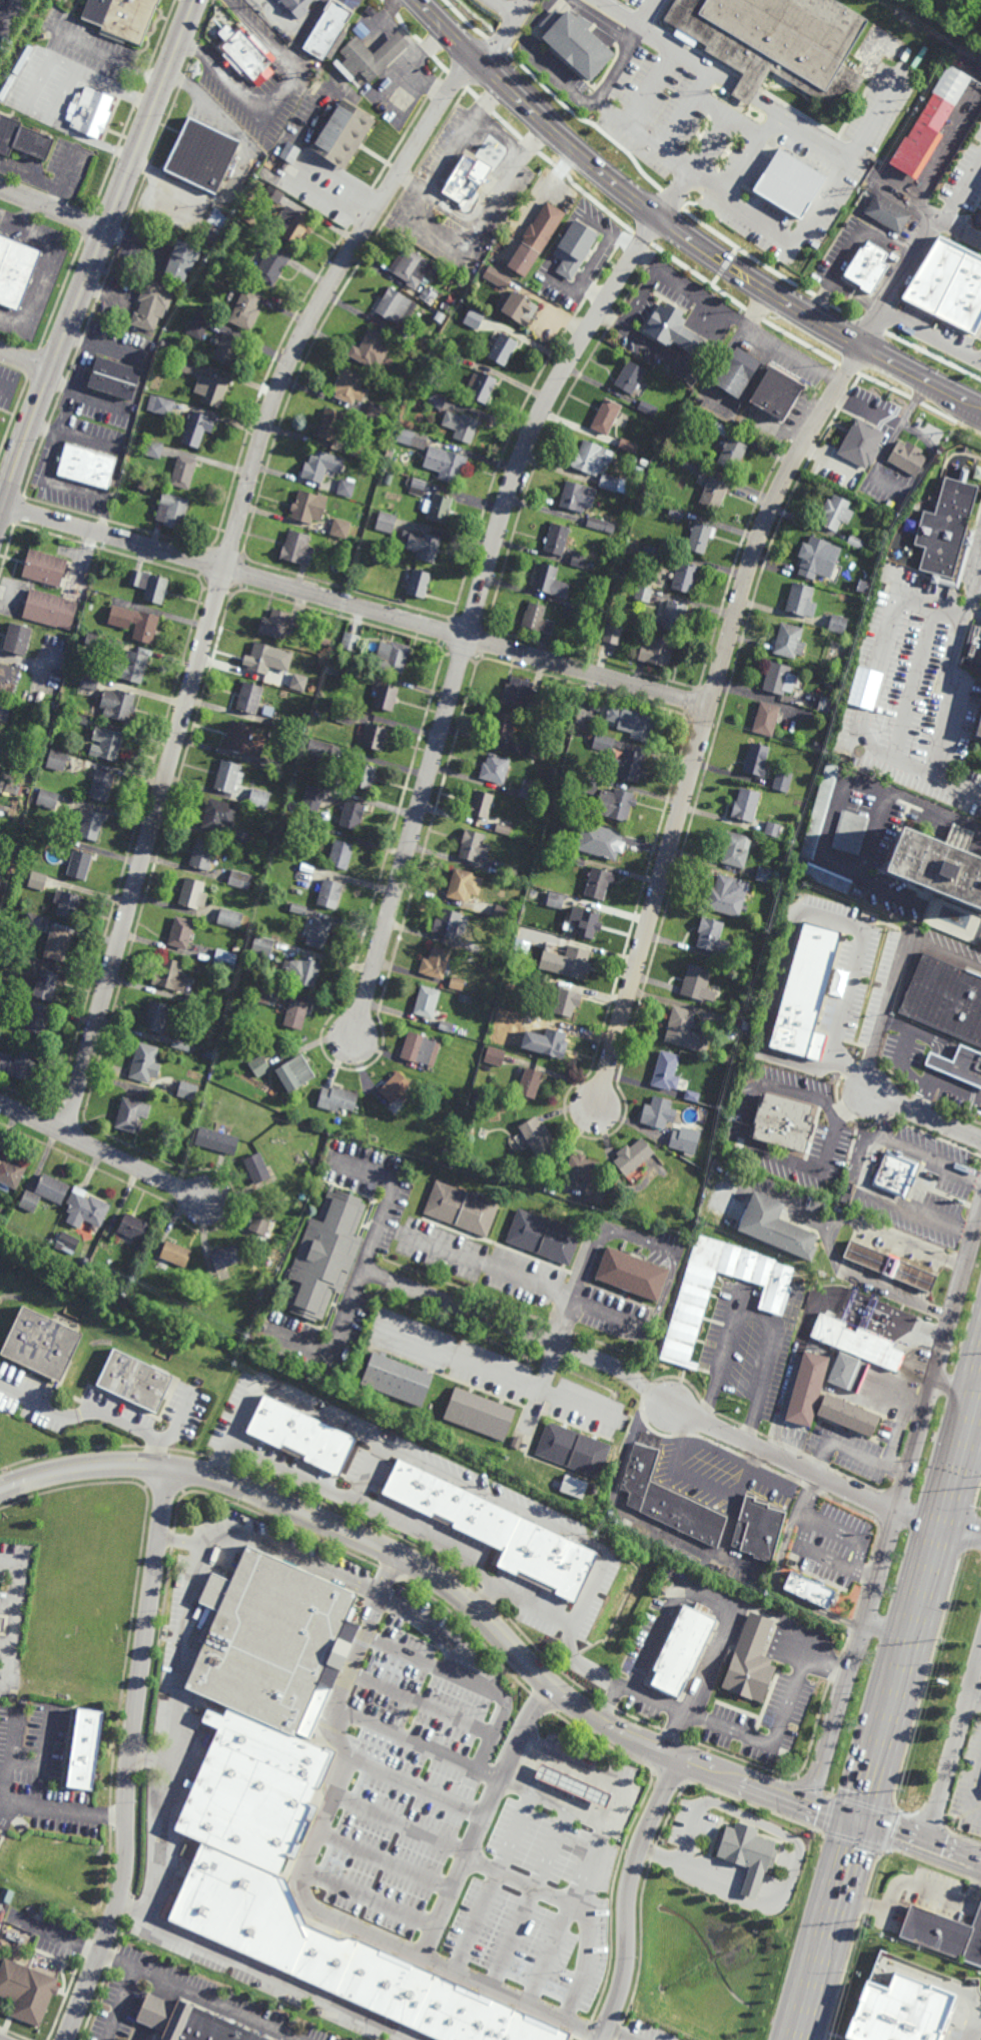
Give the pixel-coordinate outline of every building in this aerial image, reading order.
[(101,27),(100,30),(138,45),(156,0),(87,0),(79,19),(101,27)] [(300,20),(280,0),(315,0),(307,7),(310,10),(300,20)] [(322,62),(302,49),(333,0),(352,13),(322,62)] [(665,20),(676,0),(837,0),(869,19),(849,53),(861,59),(857,65),(864,69),(861,75),(866,78),(857,93),(847,88),(835,109),(771,72),(751,107),(732,96),(745,74),(705,51),(708,46),(699,41),(695,48),(674,35),(678,28),(665,20)] [(561,16),(566,11),(574,19),(578,15),(591,27),(587,31),(614,57),(589,84),(572,67),(571,68),(557,55),(558,54),(541,38),(545,34),(538,27),(554,9),(561,16)] [(353,29),(362,39),(368,32),(360,23),(353,29)] [(236,33),(242,28),(251,37),(254,34),(270,51),(266,54),(274,62),(269,66),(276,73),(259,89),(245,74),(243,77),(231,64),(227,68),(223,63),(227,60),(223,56),(227,52),(222,47),(227,43),(218,33),(228,24),(236,33)] [(893,61),(904,44),(876,26),(869,37),(886,48),(882,54),(893,61)] [(332,59),(346,33),(341,30),(326,57),(332,59)] [(387,67),(387,68),(371,84),(360,72),(355,78),(342,64),(347,59),(340,52),(356,36),(374,54),(398,31),(411,43),(387,67)] [(972,77),(939,133),(944,136),(917,181),(889,164),(905,136),(907,137),(933,93),(931,92),(948,63),(972,77)] [(114,97),(109,112),(111,112),(103,133),(101,132),(98,139),(77,131),(78,130),(70,127),(72,122),(66,119),(69,113),(68,112),(72,102),(73,102),(76,93),(82,96),(86,86),(114,97)] [(345,171),(311,149),(343,99),(377,121),(345,171)] [(9,158),(0,154),(0,114),(23,123),(22,126),(56,139),(47,162),(13,149),(9,158)] [(217,196),(164,171),(189,117),(242,141),(217,196)] [(783,137),(833,170),(806,209),(757,176),(783,137)] [(293,165),(279,157),(288,141),(302,149),(293,165)] [(440,192),(459,203),(464,195),(471,200),(482,182),(484,183),(487,178),(485,177),(491,166),(478,158),(476,160),(464,152),(440,192)] [(279,205),(271,200),(277,189),(285,195),(279,205)] [(901,236),(865,214),(877,194),(913,216),(901,236)] [(566,214),(525,279),(506,268),(522,243),(521,242),(523,238),(522,237),(530,224),(532,225),(547,202),(566,214)] [(313,221),(311,225),(315,227),(309,235),(306,233),(298,247),(282,237),(289,227),(276,220),(282,210),(283,211),(287,205),(313,221)] [(570,282),(555,272),(562,263),(552,256),(575,220),(599,236),(581,262),(583,263),(570,282)] [(939,234),(980,256),(980,327),(974,340),(903,303),(939,234)] [(19,312),(0,305),(0,235),(43,252),(19,312)] [(198,265),(195,264),(192,272),(190,272),(185,284),(165,276),(179,240),(204,249),(198,265)] [(889,254),(884,263),(890,267),(872,296),(843,278),(861,248),(863,249),(868,241),(889,254)] [(273,288),(253,276),(273,244),(293,256),(273,288)] [(416,291),(406,285),(407,284),(393,274),(394,273),(392,271),(396,265),(398,267),(410,248),(426,259),(434,264),(416,291)] [(504,290),(482,277),(489,265),(511,278),(504,290)] [(167,311),(165,311),(163,319),(161,319),(156,334),(130,326),(134,312),(138,314),(141,302),(138,301),(144,282),(174,292),(167,311)] [(410,346),(396,337),(401,328),(375,312),(391,287),(419,304),(406,326),(418,333),(410,346)] [(432,306),(419,298),(426,287),(438,295),(432,306)] [(252,332),(229,322),(244,288),(263,297),(257,310),(261,312),(252,332)] [(539,307),(526,328),(499,312),(506,300),(504,299),(507,294),(511,296),(513,291),(539,307)] [(716,347),(707,363),(684,350),(672,343),(669,349),(642,334),(659,303),(685,318),(680,327),(692,334),(716,347)] [(480,325),(467,318),(473,308),(485,315),(480,325)] [(201,341),(185,333),(196,310),(212,318),(201,341)] [(390,350),(380,369),(373,366),(371,368),(348,356),(354,346),(359,349),(370,328),(387,337),(383,346),(390,350)] [(242,352),(240,351),(233,368),(212,358),(224,332),(244,341),(244,342),(246,343),(242,352)] [(517,348),(516,347),(504,367),(487,357),(502,333),(520,343),(517,348)] [(172,349),(160,347),(162,340),(173,343),(172,349)] [(763,364),(748,387),(745,386),(737,399),(715,384),(732,356),(730,355),(733,350),(735,351),(736,350),(737,351),(739,347),(743,349),(743,351),(763,364)] [(460,365),(444,358),(448,349),(464,356),(460,365)] [(191,376),(177,371),(182,357),(196,362),(191,376)] [(132,401),(88,387),(98,358),(141,372),(132,401)] [(632,396),(614,384),(630,360),(647,371),(632,396)] [(783,423),(749,402),(769,367),(804,389),(783,423)] [(362,402),(356,400),(354,405),(334,396),(336,392),(333,390),(342,368),(364,378),(361,387),(367,390),(362,402)] [(497,379),(484,404),(468,396),(472,387),(468,384),(474,373),(478,375),(481,370),(497,379)] [(219,408),(201,402),(203,395),(193,392),(198,376),(209,380),(211,374),(229,380),(219,408)] [(442,410),(436,408),(435,411),(432,410),(433,407),(427,405),(432,391),(447,397),(442,410)] [(171,417),(146,410),(150,394),(175,401),(171,417)] [(607,436),(589,427),(605,396),(622,405),(607,436)] [(654,417),(637,409),(642,399),(659,407),(654,417)] [(381,422),(365,416),(371,401),(387,407),(381,422)] [(347,429),(340,427),(334,445),(316,439),(326,407),(347,413),(344,422),(348,424),(347,429)] [(391,421),(384,418),(388,409),(395,412),(391,421)] [(215,418),(211,432),(205,430),(199,448),(181,442),(188,418),(187,418),(189,413),(190,414),(191,410),(215,418)] [(461,415),(462,413),(480,419),(470,444),(454,438),(457,430),(442,425),(447,410),(461,415)] [(866,469),(836,453),(856,417),(885,433),(877,448),(880,450),(871,466),(868,465),(866,469)] [(725,436),(709,428),(713,418),(729,426),(725,436)] [(413,446),(396,441),(400,427),(417,432),(413,446)] [(749,444),(736,471),(716,462),(724,446),(723,446),(726,440),(727,440),(729,435),(749,444)] [(636,454),(617,447),(621,437),(639,444),(636,454)] [(160,460),(143,455),(147,439),(164,444),(160,460)] [(365,459),(349,455),(353,439),(369,443),(365,459)] [(610,459),(612,460),(611,463),(608,462),(604,472),(602,471),(601,474),(598,473),(596,477),(569,467),(575,451),(578,452),(583,439),(604,447),(604,448),(613,451),(610,459)] [(905,442),(906,439),(924,449),(921,453),(927,456),(917,475),(888,459),(899,439),(905,442)] [(115,487),(110,486),(109,489),(56,475),(66,442),(118,456),(111,479),(117,480),(115,487)] [(447,450),(447,449),(465,455),(465,456),(468,457),(464,469),(463,468),(457,484),(438,478),(440,472),(423,466),(430,444),(447,450)] [(332,453),(322,484),(304,478),(314,447),(332,453)] [(672,461),(662,457),(665,451),(675,455),(672,461)] [(189,489),(169,484),(178,454),(197,459),(189,489)] [(681,467),(685,456),(701,463),(697,474),(681,467)] [(646,467),(639,463),(641,458),(649,461),(646,467)] [(642,476),(634,473),(636,466),(644,468),(642,476)] [(967,480),(980,484),(954,579),(919,569),(926,546),(914,543),(924,508),(935,511),(946,474),(959,478),(963,466),(970,468),(967,480)] [(390,485),(383,483),(386,472),(392,474),(390,485)] [(616,492),(598,487),(603,472),(620,478),(616,492)] [(695,482),(698,477),(696,476),(697,474),(699,475),(701,472),(709,476),(710,474),(730,483),(718,510),(699,502),(706,487),(695,482)] [(635,497),(623,494),(629,473),(641,476),(635,497)] [(422,497),(408,492),(413,477),(427,482),(422,497)] [(352,498),(336,493),(341,478),(356,482),(352,498)] [(591,509),(585,507),(583,514),(558,507),(566,479),(597,489),(591,509)] [(145,492),(138,490),(139,483),(147,485),(145,492)] [(317,494),(318,493),(326,495),(324,501),(327,501),(321,522),(313,520),(312,525),(291,519),(293,511),(291,510),(293,501),(296,502),(300,489),(317,494)] [(181,530),(162,525),(163,521),(155,519),(162,491),(190,499),(181,530)] [(447,523),(428,518),(429,513),(422,510),(426,498),(432,500),(435,491),(448,495),(455,498),(447,523)] [(851,501),(848,507),(855,510),(848,523),(842,520),(836,531),(819,523),(824,513),(820,511),(827,497),(831,499),(834,493),(851,501)] [(680,521),(668,518),(671,505),(684,508),(680,521)] [(392,533),(375,528),(380,510),(397,515),(392,533)] [(603,531),(586,526),(589,515),(606,521),(603,531)] [(348,539),(330,534),(334,517),(352,522),(348,539)] [(561,556),(542,550),(545,543),(542,542),(544,536),(547,537),(552,521),(570,527),(561,556)] [(716,528),(713,538),(709,537),(704,554),(687,549),(692,531),(691,531),(692,527),(693,527),(695,521),(716,528)] [(613,533),(605,531),(607,522),(616,524),(613,533)] [(973,537),(975,537),(972,545),(971,545),(959,589),(931,581),(933,574),(941,576),(941,577),(955,581),(965,544),(964,544),(966,535),(967,536),(969,528),(975,530),(973,537)] [(314,547),(309,566),(279,558),(282,546),(285,546),(289,529),(311,535),(308,545),(314,547)] [(411,531),(412,529),(422,532),(423,531),(443,537),(435,563),(416,558),(416,557),(405,553),(406,547),(400,545),(405,529),(411,531)] [(826,575),(818,572),(815,580),(798,573),(801,566),(800,565),(812,534),(830,542),(823,561),(830,564),(826,575)] [(861,549),(847,542),(851,534),(865,540),(861,549)] [(61,587),(22,576),(30,548),(69,559),(61,587)] [(583,569),(570,565),(574,550),(588,554),(583,569)] [(691,594),(671,588),(678,560),(699,565),(691,594)] [(567,598),(560,596),(558,603),(546,600),(548,594),(532,589),(540,562),(558,568),(555,579),(571,584),(567,598)] [(425,599),(406,594),(414,568),(432,573),(425,599)] [(167,595),(165,594),(162,605),(143,600),(145,590),(129,585),(133,569),(169,579),(166,589),(169,589),(167,595)] [(813,617),(807,615),(807,616),(786,611),(794,581),(815,587),(811,602),(816,604),(813,617)] [(649,602),(634,598),(638,585),(653,589),(649,602)] [(79,603),(71,631),(21,617),(24,605),(22,604),(23,600),(25,601),(29,587),(66,598),(66,599),(79,603)] [(680,633),(660,627),(668,600),(688,606),(680,633)] [(542,619),(546,620),(546,619),(555,622),(551,635),(543,632),(520,626),(525,610),(526,610),(529,601),(545,606),(542,619)] [(139,612),(139,610),(160,617),(152,645),(131,639),(135,624),(130,623),(128,630),(107,624),(113,604),(139,612)] [(283,640),(258,633),(263,616),(270,618),(272,608),(290,613),(283,640)] [(571,616),(562,613),(563,608),(572,610),(571,616)] [(845,634),(828,630),(832,613),(849,618),(845,634)] [(26,656),(3,650),(11,621),(34,628),(26,656)] [(618,645),(623,627),(606,622),(601,641),(618,645)] [(802,656),(796,654),(795,659),(773,653),(782,622),(804,628),(800,641),(806,643),(802,656)] [(972,623),(980,626),(980,671),(960,665),(972,623)] [(356,652),(341,647),(346,631),(362,636),(356,652)] [(98,646),(85,643),(88,633),(101,636),(98,646)] [(672,649),(673,649),(670,662),(669,662),(667,668),(638,660),(642,644),(649,646),(651,636),(674,642),(672,649)] [(125,652),(107,648),(109,639),(127,643),(125,652)] [(412,646),(404,675),(378,667),(380,658),(376,657),(381,640),(391,643),(392,640),(412,646)] [(268,675),(248,669),(249,664),(245,663),(247,659),(249,660),(255,641),(276,647),(268,675)] [(141,684),(121,678),(129,650),(149,656),(141,684)] [(339,676),(324,671),(329,658),(343,663),(339,676)] [(792,693),(786,691),(784,696),(763,690),(771,661),(792,667),(790,673),(797,675),(792,693)] [(14,698),(0,694),(0,668),(1,664),(21,670),(20,674),(22,674),(21,678),(19,678),(14,698)] [(297,691),(279,686),(284,670),(301,675),(297,691)] [(97,691),(80,686),(84,673),(101,678),(97,691)] [(531,689),(540,692),(539,694),(546,696),(544,705),(537,703),(535,708),(527,706),(526,707),(520,708),(499,702),(504,683),(509,685),(511,677),(533,683),(531,689)] [(349,690),(340,689),(341,681),(346,682),(345,684),(350,684),(349,690)] [(256,715),(236,708),(244,682),(264,687),(256,715)] [(398,703),(395,703),(393,712),(373,707),(378,683),(399,688),(397,698),(399,699),(398,703)] [(116,692),(117,689),(136,695),(133,704),(137,705),(134,714),(131,713),(127,724),(103,717),(105,709),(100,707),(105,689),(116,692)] [(67,701),(60,698),(61,693),(69,695),(67,701)] [(8,724),(0,721),(0,700),(5,701),(4,705),(12,707),(8,724)] [(599,711),(589,708),(591,701),(602,704),(599,711)] [(774,737),(753,731),(761,701),(782,706),(774,737)] [(622,708),(622,707),(639,712),(639,713),(657,718),(650,744),(630,738),(631,733),(616,729),(618,724),(605,720),(610,704),(622,708)] [(29,713),(23,711),(25,705),(31,707),(29,713)] [(337,721),(350,725),(353,713),(340,709),(337,721)] [(508,743),(503,741),(504,740),(496,737),(498,728),(494,727),(498,711),(516,716),(508,743)] [(88,725),(74,722),(76,713),(90,717),(88,725)] [(285,729),(271,726),(273,718),(287,721),(285,729)] [(260,759),(239,753),(239,754),(232,752),(232,750),(224,748),(232,721),(253,727),(249,741),(264,745),(260,759)] [(389,728),(382,751),(364,746),(367,737),(358,734),(360,725),(366,727),(367,722),(389,728)] [(117,762),(89,754),(92,744),(100,746),(101,742),(93,739),(97,725),(125,733),(117,762)] [(277,739),(268,736),(271,727),(279,730),(277,739)] [(615,739),(611,753),(592,748),(593,741),(587,739),(589,734),(595,735),(596,733),(615,739)] [(546,760),(528,756),(533,739),(551,744),(546,760)] [(331,760),(312,755),(316,741),(334,745),(331,760)] [(766,778),(748,773),(757,743),(771,747),(766,765),(769,766),(766,778)] [(642,768),(646,769),(644,778),(639,776),(637,783),(616,777),(618,769),(612,767),(613,765),(612,765),(612,762),(614,763),(615,758),(622,760),(625,748),(646,754),(642,768)] [(65,772),(47,767),(52,749),(70,754),(65,772)] [(508,766),(511,767),(506,784),(504,783),(503,785),(478,779),(482,762),(485,763),(488,753),(510,759),(508,766)] [(273,769),(260,766),(263,757),(275,760),(273,769)] [(242,785),(237,783),(233,794),(228,793),(228,794),(220,792),(220,791),(213,789),(221,760),(241,766),(240,772),(245,773),(242,785)] [(841,766),(814,861),(799,857),(827,762),(841,766)] [(372,791),(351,786),(356,763),(376,768),(372,791)] [(14,781),(0,778),(0,769),(1,765),(17,770),(14,781)] [(108,803),(89,798),(98,769),(116,774),(108,803)] [(788,793),(772,789),(777,769),(793,774),(788,793)] [(595,796),(581,793),(586,774),(600,778),(595,796)] [(280,784),(273,783),(275,776),(282,777),(280,784)] [(536,792),(535,792),(532,801),(518,797),(524,778),(539,783),(536,792)] [(319,812),(302,807),(309,784),(325,790),(319,812)] [(626,822),(594,813),(601,785),(634,794),(626,822)] [(266,809),(247,804),(251,787),(270,792),(266,809)] [(753,823),(731,816),(736,801),(738,802),(742,787),(762,793),(753,823)] [(56,810),(37,805),(41,789),(60,794),(56,810)] [(487,819),(486,822),(481,821),(482,818),(475,816),(476,814),(470,813),(472,805),(470,804),(471,800),(473,800),(475,790),(494,795),(487,819)] [(232,828),(223,826),(221,834),(200,828),(208,797),(226,802),(225,805),(238,808),(232,828)] [(363,805),(364,803),(375,806),(373,815),(365,813),(360,831),(340,826),(347,800),(363,805)] [(102,831),(100,830),(97,842),(79,837),(83,821),(78,820),(81,808),(106,815),(102,831)] [(859,856),(832,848),(842,810),(870,818),(859,856)] [(784,840),(764,834),(769,816),(790,822),(784,840)] [(961,848),(980,857),(980,912),(877,869),(897,822),(939,839),(948,818),(970,827),(961,848)] [(617,862),(574,850),(583,822),(625,834),(617,862)] [(328,838),(313,834),(315,824),(331,828),(328,838)] [(509,836),(494,832),(496,824),(511,828),(509,836)] [(246,845),(231,842),(234,828),(249,831),(246,845)] [(17,839),(10,837),(12,829),(19,831),(17,839)] [(486,861),(478,858),(476,863),(457,858),(461,844),(460,844),(464,830),(485,835),(483,843),(490,845),(486,861)] [(749,851),(750,851),(744,870),(721,863),(725,850),(722,849),(727,831),(749,837),(748,838),(752,840),(749,851)] [(57,845),(43,842),(46,833),(60,836),(57,845)] [(3,858),(0,857),(0,838),(8,840),(3,858)] [(213,857),(216,858),(215,865),(212,864),(210,872),(188,867),(192,852),(193,852),(196,839),(216,844),(213,857)] [(348,871),(329,865),(336,839),(355,845),(348,871)] [(86,881),(67,876),(70,866),(66,865),(70,850),(93,856),(86,881)] [(584,868),(566,863),(569,855),(586,859),(584,868)] [(848,895),(802,876),(808,862),(853,881),(848,895)] [(515,881),(500,877),(504,863),(519,867),(515,881)] [(611,874),(616,876),(613,885),(609,884),(604,902),(584,896),(589,878),(587,877),(588,873),(590,873),(592,867),(612,873),(611,874)] [(770,885),(755,880),(759,867),(774,871),(770,885)] [(472,903),(465,901),(464,904),(445,898),(453,868),(473,874),(469,885),(476,887),(472,903)] [(249,891),(228,884),(232,870),(253,877),(249,891)] [(308,884),(298,881),(301,871),(311,874),(308,884)] [(44,892),(28,886),(32,872),(49,877),(44,892)] [(751,883),(741,919),(704,909),(710,887),(715,889),(719,874),(751,883)] [(204,909),(199,907),(198,911),(185,908),(185,907),(178,905),(185,877),(206,883),(203,894),(207,895),(204,909)] [(325,880),(325,879),(344,885),(337,910),(317,905),(320,894),(313,892),(317,878),(325,880)] [(76,922),(51,915),(56,898),(60,900),(63,890),(83,896),(76,922)] [(562,911),(545,906),(549,892),(566,896),(562,911)] [(305,917),(290,913),(290,912),(285,910),(288,902),(308,908),(305,917)] [(512,923),(492,918),(496,904),(515,910),(512,923)] [(582,909),(586,911),(587,908),(590,908),(589,911),(600,914),(593,941),(574,936),(577,926),(568,924),(573,908),(578,909),(579,906),(582,907),(582,909)] [(240,931),(216,924),(220,908),(244,914),(240,931)] [(469,940),(468,941),(463,940),(462,941),(455,939),(454,940),(437,935),(444,910),(461,915),(461,916),(469,918),(463,938),(469,940)] [(40,932),(25,928),(29,913),(44,918),(40,932)] [(187,951),(168,946),(176,917),(195,922),(187,951)] [(334,923),(326,952),(306,946),(310,930),(305,928),(307,922),(310,924),(311,920),(313,921),(314,917),(334,923)] [(732,958),(698,948),(702,934),(699,933),(703,918),(725,924),(720,940),(731,943),(729,951),(734,952),(732,958)] [(802,1051),(772,1043),(805,922),(835,930),(802,1051)] [(64,964),(44,958),(53,927),(73,933),(64,964)] [(270,959),(251,953),(256,936),(275,942),(270,959)] [(479,955),(465,952),(467,943),(482,947),(479,955)] [(583,981),(559,975),(563,960),(562,960),(563,955),(565,955),(567,945),(578,948),(579,943),(592,946),(583,981)] [(234,972),(212,966),(217,949),(232,954),(234,945),(240,947),(234,972)] [(446,970),(448,971),(444,982),(425,976),(425,975),(420,974),(424,959),(429,960),(433,947),(451,953),(446,970)] [(922,952),(980,977),(980,1048),(897,1013),(922,952)] [(17,969),(3,964),(7,953),(21,957),(17,969)] [(189,976),(187,982),(193,983),(190,993),(184,992),(183,994),(170,990),(169,992),(161,990),(161,987),(151,985),(154,974),(158,975),(162,958),(184,964),(181,974),(189,976)] [(320,964),(321,961),(327,963),(325,970),(321,969),(315,992),(298,988),(299,986),(284,982),(287,969),(299,972),(303,959),(320,964)] [(715,1004),(705,1001),(704,1003),(680,996),(689,964),(713,971),(708,988),(711,989),(711,990),(718,992),(715,1004)] [(53,1003),(34,998),(36,990),(20,985),(23,975),(33,978),(36,968),(61,975),(53,1003)] [(561,989),(541,983),(543,974),(564,980),(561,989)] [(464,992),(462,992),(448,989),(451,977),(464,980),(463,986),(465,986),(464,992)] [(270,1006),(253,1003),(256,986),(273,989),(270,1006)] [(434,1021),(414,1015),(423,986),(442,992),(434,1021)] [(571,1020),(553,1015),(560,989),(578,994),(571,1020)] [(197,1009),(183,1005),(186,995),(199,998),(197,1009)] [(22,1012),(8,1008),(11,997),(25,1001),(22,1012)] [(303,1032),(283,1027),(286,1017),(284,1016),(286,1009),(288,1010),(291,999),(310,1005),(303,1032)] [(141,1031),(150,1001),(172,1008),(162,1037),(141,1031)] [(706,1055),(696,1052),(696,1054),(664,1044),(669,1026),(668,1026),(674,1007),(697,1015),(691,1034),(711,1040),(706,1055)] [(42,1043),(22,1037),(30,1009),(50,1014),(42,1043)] [(546,1029),(532,1026),(531,1029),(525,1027),(528,1014),(549,1019),(546,1029)] [(748,1029),(741,1027),(743,1020),(750,1022),(748,1029)] [(457,1035),(438,1030),(441,1022),(459,1026),(457,1035)] [(558,1032),(567,1034),(559,1061),(539,1055),(547,1029),(558,1032)] [(737,1034),(736,1034),(730,1041),(724,1036),(731,1029),(737,1034)] [(437,1062),(431,1060),(430,1064),(425,1063),(425,1065),(422,1064),(422,1062),(418,1061),(417,1064),(401,1059),(410,1033),(435,1040),(434,1043),(442,1045),(437,1062)] [(186,1053),(171,1048),(173,1039),(188,1044),(186,1053)] [(158,1078),(150,1076),(149,1082),(129,1077),(138,1043),(158,1049),(154,1061),(162,1063),(158,1078)] [(959,1044),(980,1053),(980,1088),(925,1065),(930,1052),(952,1061),(959,1044)] [(8,1070),(0,1068),(0,1050),(13,1053),(11,1061),(14,1061),(18,1046),(32,1050),(33,1047),(38,1049),(37,1051),(39,1051),(31,1080),(7,1073),(8,1070)] [(501,1065),(484,1060),(488,1047),(505,1052),(501,1065)] [(677,1087),(671,1086),(670,1088),(652,1083),(661,1052),(680,1058),(676,1074),(681,1075),(677,1087)] [(264,1060),(266,1058),(272,1068),(258,1077),(248,1062),(260,1054),(264,1060)] [(306,1061),(308,1060),(317,1076),(289,1092),(275,1067),(293,1057),(294,1059),(302,1055),(306,1061)] [(533,1097),(516,1091),(527,1064),(543,1070),(533,1097)] [(393,1104),(379,1090),(399,1069),(413,1083),(393,1104)] [(195,1100),(177,1095),(181,1080),(199,1085),(195,1100)] [(360,1092),(355,1110),(340,1106),(339,1112),(318,1106),(324,1085),(333,1088),(333,1085),(360,1092)] [(698,1102),(684,1098),(687,1087),(701,1092),(698,1102)] [(480,1102),(472,1100),(474,1090),(483,1092),(480,1102)] [(810,1137),(808,1137),(804,1152),(753,1137),(757,1123),(755,1122),(761,1103),(762,1103),(763,1099),(764,1099),(767,1090),(812,1103),(809,1113),(814,1114),(812,1121),(814,1121),(810,1137)] [(148,1118),(139,1116),(135,1131),(115,1125),(124,1094),(152,1102),(148,1118)] [(671,1106),(678,1108),(674,1122),(668,1120),(665,1128),(640,1122),(645,1102),(651,1103),(653,1094),(673,1100),(671,1106)] [(542,1121),(540,1122),(541,1124),(544,1122),(556,1141),(552,1143),(555,1148),(537,1158),(517,1125),(535,1114),(536,1117),(539,1116),(542,1121)] [(236,1154),(196,1143),(201,1124),(241,1136),(236,1154)] [(684,1151),(669,1147),(673,1129),(688,1133),(684,1151)] [(655,1151),(626,1175),(613,1160),(619,1155),(616,1152),(627,1142),(630,1146),(642,1135),(655,1151)] [(905,1199),(872,1186),(872,1182),(885,1149),(919,1164),(905,1199)] [(256,1185),(244,1158),(261,1150),(273,1177),(256,1185)] [(585,1156),(600,1160),(595,1181),(609,1184),(603,1206),(582,1200),(588,1179),(565,1173),(570,1153),(577,1155),(578,1152),(586,1154),(585,1156)] [(17,1188),(0,1180),(0,1158),(2,1154),(12,1159),(13,1156),(29,1164),(17,1188)] [(61,1204),(43,1195),(34,1212),(19,1205),(27,1189),(34,1192),(45,1171),(71,1185),(61,1204)] [(486,1238),(424,1214),(437,1180),(499,1204),(486,1238)] [(333,1190),(336,1191),(337,1189),(364,1199),(362,1203),(367,1204),(356,1234),(364,1236),(342,1294),(334,1292),(323,1321),(317,1318),(316,1322),(290,1312),(291,1308),(286,1306),(295,1280),(288,1277),(311,1217),(318,1220),(331,1183),(335,1185),(333,1190)] [(88,1190),(85,1196),(89,1197),(91,1194),(113,1204),(101,1227),(96,1224),(93,1230),(86,1227),(89,1221),(85,1219),(80,1228),(66,1221),(71,1212),(67,1210),(70,1204),(67,1203),(76,1185),(88,1190)] [(779,1217),(818,1234),(813,1245),(818,1247),(812,1261),(738,1230),(739,1227),(738,1226),(752,1193),(754,1193),(755,1189),(785,1202),(779,1217)] [(266,1236),(249,1228),(251,1222),(250,1221),(252,1217),(253,1217),(259,1203),(277,1210),(266,1236)] [(569,1266),(524,1248),(522,1253),(507,1247),(508,1242),(505,1241),(518,1207),(582,1233),(569,1266)] [(143,1243),(117,1230),(126,1211),(152,1224),(143,1243)] [(688,1227),(677,1222),(680,1216),(690,1220),(688,1227)] [(111,1239),(105,1236),(110,1225),(117,1228),(111,1239)] [(76,1251),(58,1242),(63,1230),(82,1239),(76,1251)] [(787,1292),(789,1293),(782,1316),(758,1308),(764,1286),(717,1272),(689,1361),(699,1364),(697,1370),(658,1358),(696,1234),(777,1260),(776,1263),(794,1268),(787,1292)] [(252,1249),(245,1246),(249,1237),(256,1239),(252,1249)] [(185,1267),(160,1257),(167,1239),(192,1250),(185,1267)] [(888,1255),(889,1253),(901,1258),(899,1261),(938,1276),(931,1294),(843,1258),(850,1240),(888,1255)] [(215,1271),(209,1253),(237,1243),(243,1261),(215,1271)] [(631,1255),(632,1251),(647,1257),(646,1260),(670,1270),(658,1302),(595,1278),(607,1246),(631,1255)] [(87,1265),(82,1263),(85,1256),(90,1258),(87,1265)] [(801,1287),(794,1284),(797,1275),(804,1278),(801,1287)] [(262,1304),(254,1300),(261,1286),(269,1290),(262,1304)] [(61,1383),(1,1354),(24,1304),(85,1333),(61,1383)] [(845,1328),(856,1333),(858,1328),(894,1342),(892,1347),(906,1353),(898,1373),(809,1337),(819,1313),(846,1324),(845,1328)] [(175,1377),(157,1414),(96,1385),(114,1348),(175,1377)] [(810,1431),(784,1424),(804,1351),(830,1358),(810,1431)] [(858,1395),(848,1391),(847,1392),(826,1382),(839,1351),(861,1360),(860,1361),(870,1365),(858,1395)] [(434,1375),(422,1408),(361,1385),(373,1352),(434,1375)] [(516,1410),(504,1441),(443,1418),(455,1387),(516,1410)] [(874,1433),(874,1432),(871,1438),(816,1415),(825,1393),(881,1416),(874,1433)] [(341,1479),(245,1434),(264,1395),(359,1440),(341,1479)] [(612,1444),(599,1479),(535,1455),(548,1420),(612,1444)] [(519,1450),(510,1447),(514,1436),(522,1439),(519,1450)] [(718,1549),(626,1505),(630,1493),(619,1489),(635,1442),(661,1450),(653,1479),(729,1515),(718,1549)] [(576,1605),(495,1567),(502,1552),(381,1494),(398,1458),(600,1554),(576,1605)] [(583,1499),(587,1482),(564,1475),(559,1492),(583,1499)] [(787,1513),(773,1564),(752,1558),(753,1555),(739,1551),(739,1549),(730,1546),(745,1495),(769,1502),(768,1508),(787,1513)] [(231,1708),(185,1688),(218,1614),(197,1605),(210,1575),(227,1583),(243,1547),(358,1597),(348,1620),(358,1625),(329,1691),(320,1687),(298,1737),(231,1708)] [(733,1580),(720,1574),(724,1565),(736,1571),(733,1580)] [(814,1581),(815,1578),(826,1583),(825,1587),(836,1592),(834,1597),(835,1598),(831,1608),(830,1607),(828,1610),(814,1604),(813,1605),(803,1600),(803,1599),(787,1592),(787,1593),(782,1591),(791,1571),(814,1581)] [(715,1622),(688,1679),(686,1678),(677,1696),(651,1683),(656,1673),(652,1671),(684,1606),(715,1622)] [(749,1614),(721,1689),(764,1705),(776,1670),(770,1668),(772,1661),(761,1657),(773,1622),(749,1614)] [(6,1636),(0,1635),(0,1619),(8,1620),(6,1636)] [(215,1744),(220,1733),(201,1725),(208,1711),(226,1719),(231,1708),(298,1737),(335,1753),(319,1789),(215,1744)] [(92,1791),(67,1788),(79,1709),(104,1713),(92,1791)] [(319,1789),(280,1878),(203,1844),(176,1832),(215,1744),(319,1789)] [(606,1807),(574,1793),(572,1798),(566,1796),(568,1791),(535,1776),(541,1762),(613,1793),(606,1807)] [(760,1827),(758,1835),(776,1841),(774,1848),(778,1849),(772,1866),(775,1866),(772,1874),(766,1872),(757,1899),(742,1894),(750,1868),(725,1860),(725,1858),(717,1855),(719,1848),(716,1847),(722,1830),(725,1831),(727,1824),(736,1827),(738,1820),(760,1827)] [(569,2036),(351,1939),(340,1943),(304,1927),(280,1878),(203,1844),(168,1922),(437,2039),(567,2039),(569,2036)] [(9,1904),(0,1900),(0,1895),(2,1891),(0,1890),(0,1887),(2,1888),(2,1886),(14,1891),(9,1904)] [(42,1915),(29,1910),(33,1901),(46,1906),(42,1915)] [(973,1926),(980,1906),(980,1967),(900,1936),(913,1903),(973,1926)] [(20,1944),(2,1937),(10,1915),(28,1922),(20,1944)] [(3,1959),(0,1966),(0,1996),(14,2001),(8,2016),(41,2028),(58,1979),(3,1959)] [(957,1998),(941,2039),(844,2039),(867,1983),(888,1991),(895,1975),(957,1998)] [(179,1999),(273,2039),(151,2039),(153,2035),(162,2038),(165,2033),(136,2020),(148,1992),(177,2005),(179,1999)]
